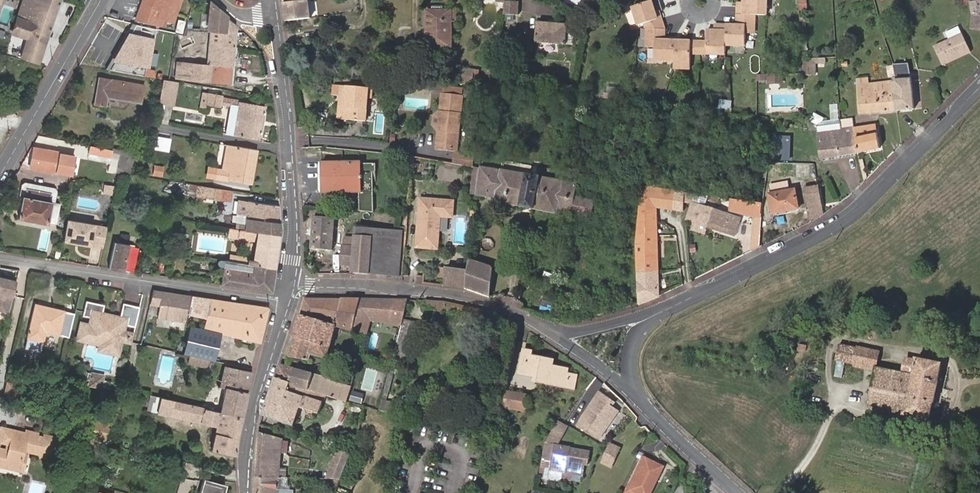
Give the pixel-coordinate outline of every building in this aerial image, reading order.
[(17,0),(5,0),(0,18),(0,22),(11,25),(17,0)] [(61,0),(32,0),(25,19),(18,17),(12,34),(26,39),(21,58),(39,64),(61,0)] [(32,0),(24,0),(18,17),(25,19),(32,0)] [(136,18),(161,25),(163,18),(174,22),(182,0),(143,0),(136,18)] [(309,3),(312,2),(312,0),(284,0),(287,21),(311,18),(309,3)] [(504,14),(518,15),(520,1),(508,0),(505,0),(505,4),(504,14)] [(656,16),(655,11),(652,0),(634,5),(638,23),(642,23),(644,22),(645,27),(647,27),(662,27),(663,27),(660,15),(656,16)] [(738,15),(754,16),(767,17),(767,0),(757,0),(744,0),(744,3),(739,3),(739,7),(738,15)] [(800,10),(809,9),(808,0),(799,0),(800,10)] [(970,2),(974,15),(979,14),(979,0),(970,0),(970,2)] [(230,83),(236,26),(210,3),(208,31),(209,31),(206,64),(177,61),(175,78),(230,83)] [(427,47),(453,47),(453,22),(457,22),(457,10),(426,11),(427,47)] [(974,15),(972,15),(970,27),(979,29),(979,14),(974,15)] [(737,26),(727,25),(726,47),(743,47),(744,35),(753,36),(754,16),(738,15),(737,26)] [(557,23),(548,22),(538,22),(536,43),(566,45),(567,33),(574,34),(575,26),(568,25),(568,24),(557,23)] [(144,75),(156,28),(131,23),(106,69),(144,75)] [(707,28),(706,41),(705,54),(725,55),(726,47),(727,25),(718,25),(718,29),(714,29),(707,28)] [(662,27),(647,27),(646,45),(654,46),(654,57),(673,58),(674,39),(663,38),(662,27)] [(950,40),(962,34),(959,28),(947,33),(950,40)] [(936,47),(943,63),(970,51),(962,34),(936,47)] [(690,40),(674,39),(673,58),(672,65),(689,66),(690,54),(690,40)] [(698,40),(690,40),(690,54),(697,54),(698,54),(698,40)] [(706,41),(698,40),(698,54),(705,54),(706,41)] [(816,74),(816,64),(826,64),(826,58),(807,58),(808,74),(816,74)] [(893,81),(896,110),(914,109),(914,94),(908,63),(905,63),(895,64),(893,64),(893,65),(895,75),(896,81),(893,81)] [(888,76),(895,75),(893,65),(886,66),(888,76)] [(473,69),(467,68),(466,80),(476,80),(477,69),(473,69)] [(106,105),(107,97),(141,102),(144,84),(99,77),(95,103),(106,105)] [(164,78),(162,87),(176,89),(178,81),(168,79),(164,78)] [(890,111),(896,110),(893,81),(869,83),(868,78),(858,79),(860,114),(890,111)] [(462,95),(463,87),(443,85),(442,93),(462,95)] [(173,106),(176,89),(162,87),(159,103),(173,106)] [(347,99),(347,88),(334,87),(333,97),(340,98),(347,99)] [(346,109),(343,109),(342,122),(366,124),(368,101),(371,101),(372,91),(347,88),(347,99),(346,109)] [(237,106),(232,133),(260,138),(265,106),(238,101),(238,97),(223,95),(208,92),(208,93),(203,93),(201,100),(206,101),(206,104),(221,106),(221,104),(231,105),(237,106)] [(431,121),(436,128),(439,128),(438,146),(456,149),(462,95),(442,93),(441,109),(439,109),(432,114),(431,121)] [(796,108),(796,95),(768,96),(768,108),(796,108)] [(720,111),(732,112),(733,100),(722,99),(720,111)] [(226,132),(232,133),(237,106),(231,105),(226,132)] [(854,127),(858,152),(881,149),(876,124),(854,127)] [(821,158),(838,155),(858,152),(854,127),(817,132),(821,158)] [(776,137),(774,157),(791,159),(792,153),(789,153),(790,139),(776,137)] [(114,140),(113,147),(119,149),(121,141),(114,140)] [(216,167),(214,177),(252,183),(258,150),(226,144),(222,168),(216,167)] [(112,149),(90,145),(89,152),(111,156),(112,149)] [(30,167),(56,172),(57,170),(65,172),(72,173),(74,157),(68,156),(60,154),(60,152),(34,147),(30,167)] [(112,149),(111,156),(110,161),(108,171),(119,172),(122,173),(127,151),(119,149),(113,147),(112,149)] [(111,156),(89,152),(88,157),(110,161),(111,156)] [(455,153),(454,163),(459,163),(473,166),(474,156),(455,153)] [(360,192),(359,211),(373,212),(374,191),(362,189),(360,161),(323,162),(323,192),(360,192)] [(376,171),(377,164),(366,163),(366,170),(376,171)] [(149,164),(147,177),(161,179),(163,166),(149,164)] [(771,164),(770,175),(794,177),(794,165),(771,164)] [(477,165),(473,194),(495,198),(495,201),(558,213),(559,211),(592,217),(595,200),(576,197),(578,184),(477,165)] [(810,178),(810,165),(797,165),(796,178),(810,178)] [(206,176),(214,177),(216,167),(208,166),(206,176)] [(770,185),(772,194),(791,190),(789,181),(770,185)] [(114,192),(116,185),(107,183),(106,191),(114,192)] [(197,195),(199,185),(190,183),(189,193),(197,195)] [(231,200),(233,190),(199,185),(197,195),(231,200)] [(805,188),(811,221),(823,213),(818,185),(805,188)] [(665,208),(667,189),(642,186),(636,233),(657,233),(656,207),(665,208)] [(23,195),(18,218),(48,224),(53,201),(50,200),(52,192),(26,187),(24,196),(23,195)] [(675,209),(677,191),(667,189),(665,208),(675,209)] [(770,194),(773,213),(798,208),(795,189),(791,190),(772,194),(770,194)] [(685,203),(686,192),(677,191),(675,209),(684,210),(685,203)] [(707,226),(734,235),(740,218),(705,206),(692,202),(694,193),(686,192),(685,203),(690,204),(686,219),(694,221),(707,226)] [(705,206),(708,195),(694,193),(692,202),(705,206)] [(453,200),(420,196),(415,245),(436,248),(440,215),(452,216),(453,200)] [(760,246),(762,202),(733,198),(730,213),(755,217),(752,245),(760,246)] [(247,213),(249,201),(239,200),(237,214),(239,214),(247,215),(247,213)] [(258,219),(281,222),(280,206),(249,201),(247,213),(259,215),(258,219)] [(247,215),(239,214),(237,229),(280,236),(282,229),(281,222),(258,219),(259,215),(247,213),(247,215)] [(312,248),(333,249),(335,218),(315,216),(312,248)] [(108,225),(67,218),(64,240),(104,246),(108,225)] [(705,233),(707,226),(694,221),(691,229),(705,233)] [(353,265),(352,271),(399,276),(403,230),(356,226),(355,238),(355,246),(353,265)] [(280,236),(237,229),(235,237),(255,240),(252,259),(248,258),(248,263),(276,268),(280,236)] [(635,243),(636,271),(658,271),(658,270),(657,235),(657,233),(636,233),(635,243)] [(355,246),(355,238),(344,237),(344,245),(355,246)] [(114,242),(109,267),(125,269),(130,244),(114,242)] [(125,269),(131,270),(136,245),(130,244),(125,269)] [(353,265),(355,246),(344,245),(342,264),(353,265)] [(468,269),(466,287),(491,296),(491,290),(493,269),(491,266),(489,265),(469,258),(468,269)] [(272,291),(276,268),(248,263),(224,259),(220,283),(272,291)] [(446,266),(444,284),(466,287),(468,269),(446,266)] [(636,271),(639,302),(658,295),(658,271),(636,271)] [(425,283),(425,275),(405,274),(404,282),(425,283)] [(9,312),(13,296),(16,281),(0,277),(0,309),(9,312)] [(159,305),(161,291),(153,290),(150,303),(159,305)] [(187,313),(191,295),(161,291),(159,305),(157,317),(186,321),(187,313)] [(269,307),(191,295),(187,313),(206,317),(204,329),(189,326),(189,327),(187,336),(183,352),(216,359),(222,334),(260,342),(269,307)] [(361,298),(305,298),(301,313),(337,325),(354,330),(357,314),(361,298)] [(408,299),(361,298),(357,314),(367,317),(363,333),(367,334),(371,320),(402,325),(404,318),(408,299)] [(121,340),(129,305),(124,303),(121,318),(117,317),(114,319),(113,322),(106,320),(107,317),(104,314),(103,313),(104,304),(85,300),(82,315),(90,317),(88,324),(80,322),(76,339),(93,342),(94,338),(100,339),(99,342),(103,343),(105,347),(112,348),(116,346),(120,347),(121,340)] [(35,302),(28,334),(45,338),(46,332),(60,335),(66,310),(35,302)] [(541,304),(539,310),(551,313),(552,307),(541,304)] [(140,307),(129,305),(121,340),(132,343),(132,341),(132,339),(140,307)] [(9,313),(0,311),(0,319),(8,321),(9,313)] [(337,325),(301,313),(289,356),(310,359),(312,353),(328,357),(337,325)] [(367,317),(357,314),(354,330),(363,333),(367,317)] [(402,325),(390,373),(403,377),(413,339),(417,340),(421,323),(404,318),(402,325)] [(98,349),(118,354),(120,347),(116,346),(112,348),(105,347),(103,343),(99,342),(98,349)] [(840,344),(836,360),(853,364),(856,347),(840,344)] [(881,351),(857,346),(853,364),(853,367),(875,371),(876,366),(878,366),(881,351)] [(520,373),(526,374),(526,371),(536,373),(536,376),(535,381),(546,383),(547,378),(564,382),(564,386),(573,388),(576,375),(567,373),(568,369),(553,366),(553,363),(547,362),(547,358),(532,355),(533,351),(525,349),(520,373)] [(875,371),(868,405),(891,410),(890,411),(904,414),(904,415),(930,421),(943,363),(917,358),(917,359),(906,357),(903,372),(878,366),(876,366),(875,371)] [(337,398),(348,401),(352,386),(333,380),(333,378),(280,363),(275,376),(310,389),(318,392),(337,398)] [(242,417),(252,371),(224,365),(219,385),(225,387),(219,411),(242,417)] [(838,367),(836,376),(843,377),(845,368),(838,367)] [(90,385),(99,387),(101,381),(102,376),(93,374),(91,382),(90,385)] [(275,376),(263,415),(294,425),(294,424),(300,425),(303,418),(298,416),(300,407),(319,413),(322,402),(316,399),(318,392),(310,389),(275,376)] [(17,384),(8,382),(5,395),(14,397),(16,386),(17,384)] [(16,386),(14,397),(20,399),(23,388),(16,386)] [(529,393),(506,389),(503,406),(526,410),(529,393)] [(600,391),(595,399),(603,403),(607,395),(600,391)] [(197,404),(145,393),(143,404),(147,406),(147,409),(157,411),(157,412),(217,426),(215,433),(237,438),(242,417),(219,411),(197,406),(197,404)] [(595,399),(584,414),(607,428),(621,408),(610,401),(612,399),(607,395),(603,403),(595,399)] [(346,407),(348,401),(337,398),(335,404),(346,407)] [(69,411),(71,404),(61,401),(59,409),(69,411)] [(584,414),(578,425),(601,439),(607,428),(584,414)] [(564,435),(569,425),(558,419),(555,425),(562,428),(560,433),(564,435)] [(562,428),(555,425),(549,436),(561,441),(564,435),(560,433),(562,428)] [(10,434),(11,430),(0,428),(0,440),(6,436),(7,433),(10,434)] [(9,452),(14,431),(11,430),(10,434),(5,451),(9,452)] [(41,454),(45,438),(38,436),(38,434),(27,431),(27,434),(14,431),(9,452),(5,451),(10,434),(7,433),(6,436),(0,440),(0,463),(5,464),(4,467),(19,471),(24,451),(28,451),(34,453),(41,454)] [(235,455),(237,438),(215,433),(212,449),(235,455)] [(259,433),(255,476),(279,477),(279,470),(282,440),(259,433)] [(58,439),(45,435),(45,438),(41,454),(42,454),(47,450),(55,452),(58,439)] [(561,441),(549,436),(546,443),(559,445),(561,441)] [(546,443),(543,458),(552,460),(551,469),(563,471),(562,480),(571,481),(573,473),(583,474),(585,464),(588,465),(591,451),(559,445),(546,443)] [(602,460),(612,466),(620,448),(610,443),(602,460)] [(47,450),(42,454),(42,455),(41,458),(53,461),(55,452),(47,450)] [(326,478),(341,478),(351,454),(338,450),(326,478)] [(23,472),(28,451),(24,451),(19,471),(23,472)] [(637,468),(625,492),(651,492),(664,466),(643,456),(640,463),(637,468)] [(293,490),(280,489),(280,477),(279,477),(255,476),(254,492),(293,492),(293,490)] [(280,489),(293,490),(294,477),(286,477),(280,477),(280,489)] [(224,487),(204,480),(200,492),(222,492),(224,487)]
